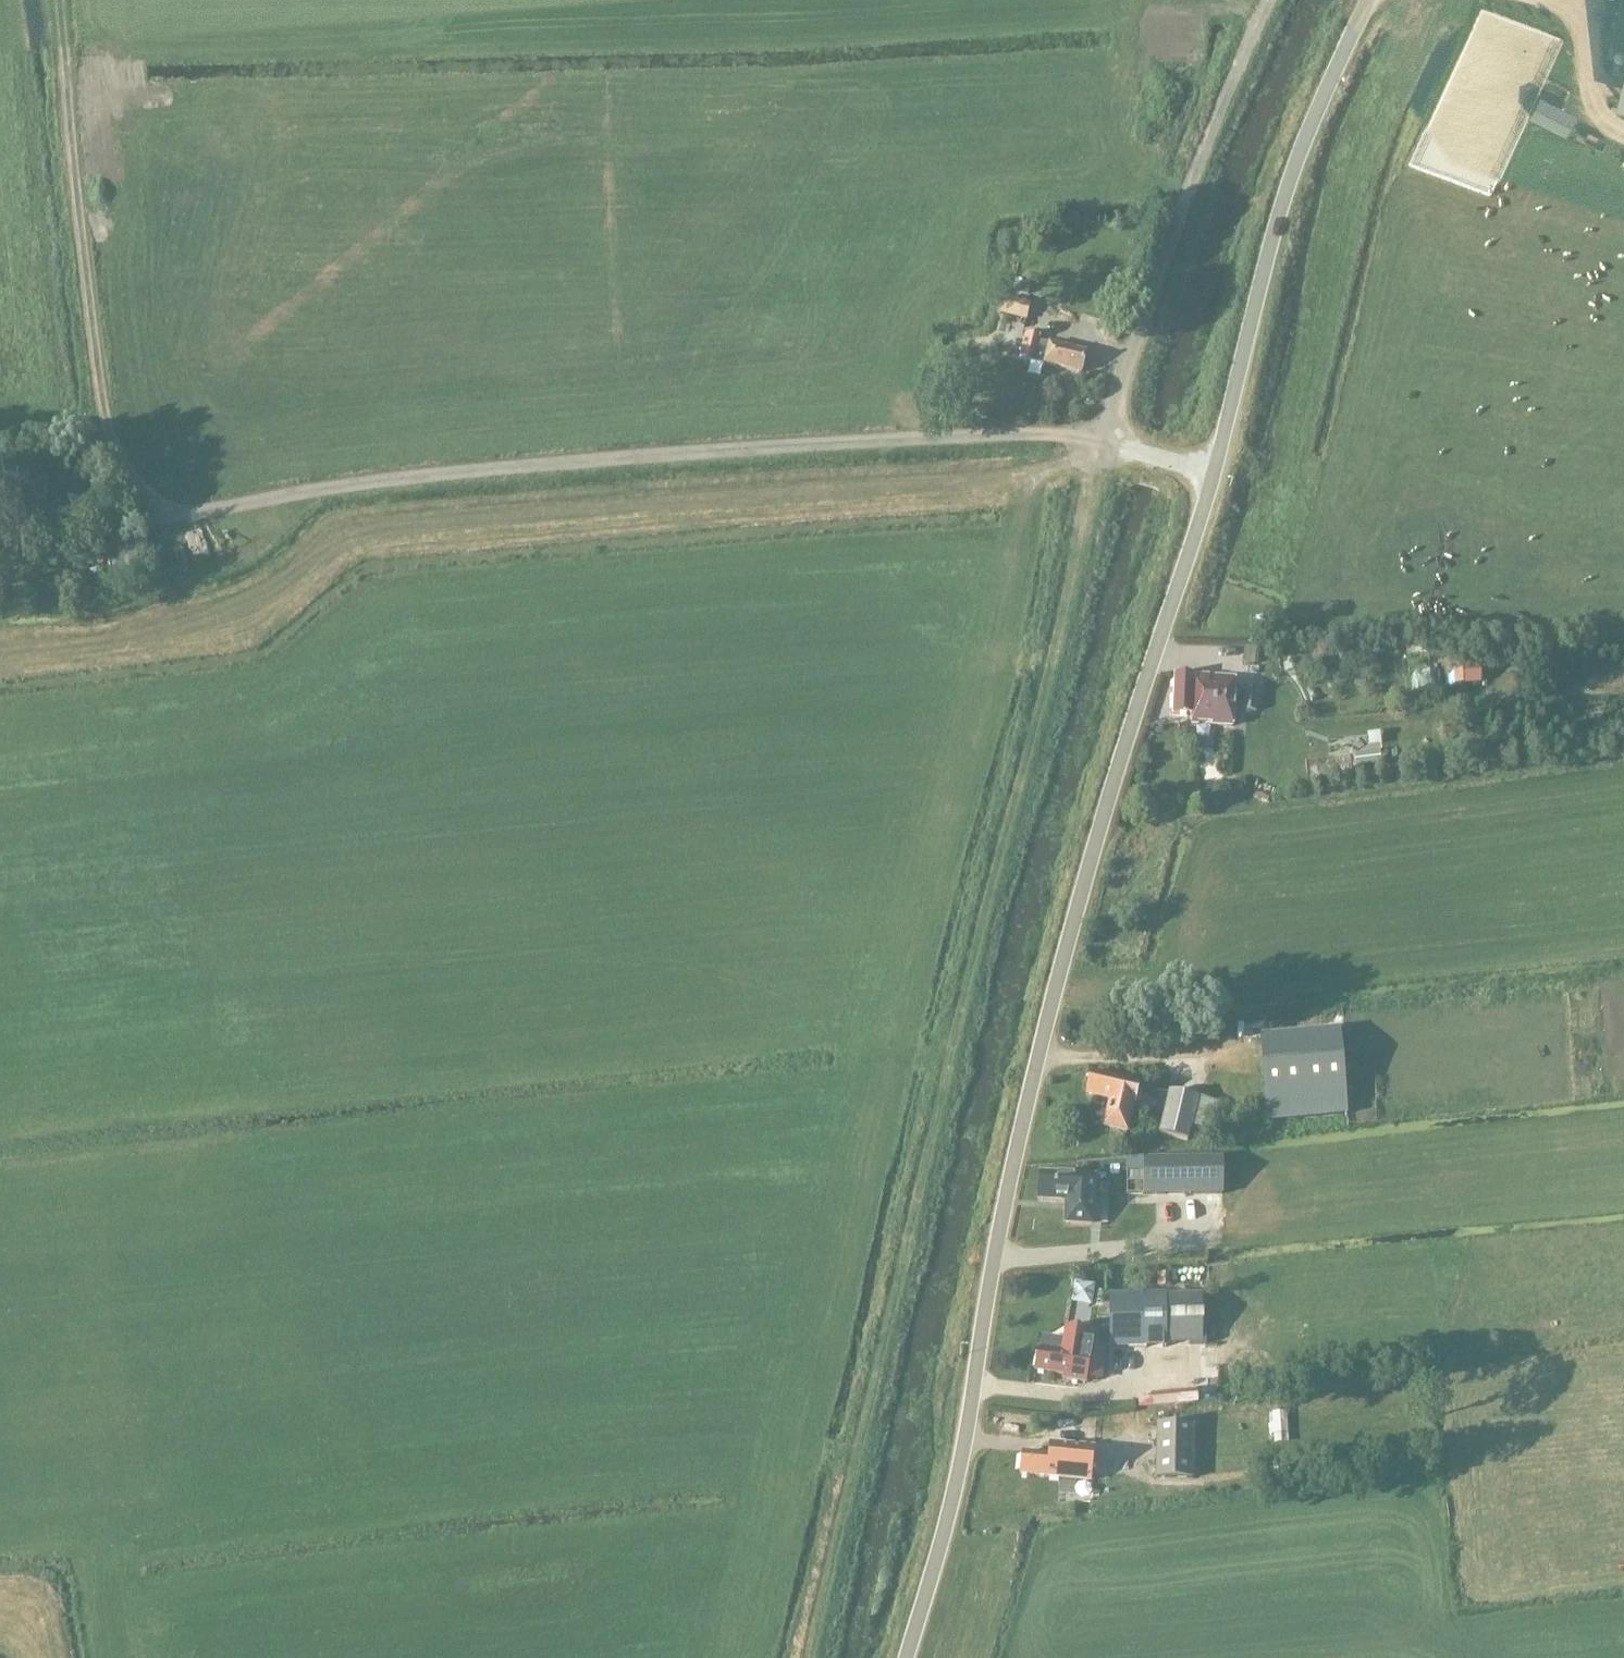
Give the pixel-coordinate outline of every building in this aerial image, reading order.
[(1000,315),(1027,321),(1030,303),(1004,298),(1000,315)] [(1025,334),(1022,346),(1010,343),(1007,356),(1032,362),(1043,365),(1081,374),(1086,353),(1048,344),(1048,345),(1039,343),(1040,337),(1025,334)] [(1054,489),(1068,494),(1073,479),(1059,475),(1054,489)] [(1240,665),(1257,671),(1263,655),(1247,649),(1240,665)] [(1481,684),(1480,669),(1453,671),(1454,686),(1481,684)] [(1233,679),(1194,677),(1176,676),(1174,714),(1192,715),(1191,727),(1198,727),(1198,725),(1211,725),(1211,729),(1232,729),(1233,679)] [(1244,712),(1259,712),(1259,690),(1245,690),(1244,712)] [(1348,753),(1331,755),(1333,772),(1350,770),(1348,753)] [(1353,756),(1355,768),(1382,765),(1380,753),(1353,756)] [(1340,1031),(1261,1038),(1268,1122),(1347,1116),(1340,1031)] [(1142,1094),(1135,1092),(1137,1085),(1089,1074),(1084,1095),(1109,1101),(1103,1127),(1126,1132),(1133,1103),(1139,1105),(1142,1094)] [(1159,1134),(1197,1144),(1200,1131),(1212,1134),(1220,1104),(1170,1091),(1159,1134)] [(1223,1159),(1143,1159),(1143,1195),(1223,1195),(1223,1159)] [(1096,1179),(1084,1178),(1039,1175),(1037,1199),(1064,1200),(1062,1227),(1092,1229),(1096,1179)] [(1157,1274),(1157,1288),(1168,1288),(1169,1275),(1157,1274)] [(1072,1309),(1086,1311),(1088,1293),(1074,1291),(1072,1309)] [(1109,1347),(1159,1346),(1168,1346),(1168,1342),(1207,1342),(1205,1295),(1108,1294),(1109,1347)] [(1106,1348),(1085,1344),(1086,1335),(1065,1332),(1061,1354),(1038,1350),(1035,1372),(1063,1376),(1062,1380),(1085,1383),(1086,1379),(1101,1382),(1106,1348)] [(1197,1404),(1196,1390),(1150,1394),(1152,1408),(1197,1404)] [(1156,1478),(1193,1479),(1195,1424),(1158,1423),(1156,1478)] [(1103,1482),(1104,1461),(1062,1459),(1062,1457),(1021,1453),(1019,1474),(1060,1478),(1103,1482)]
